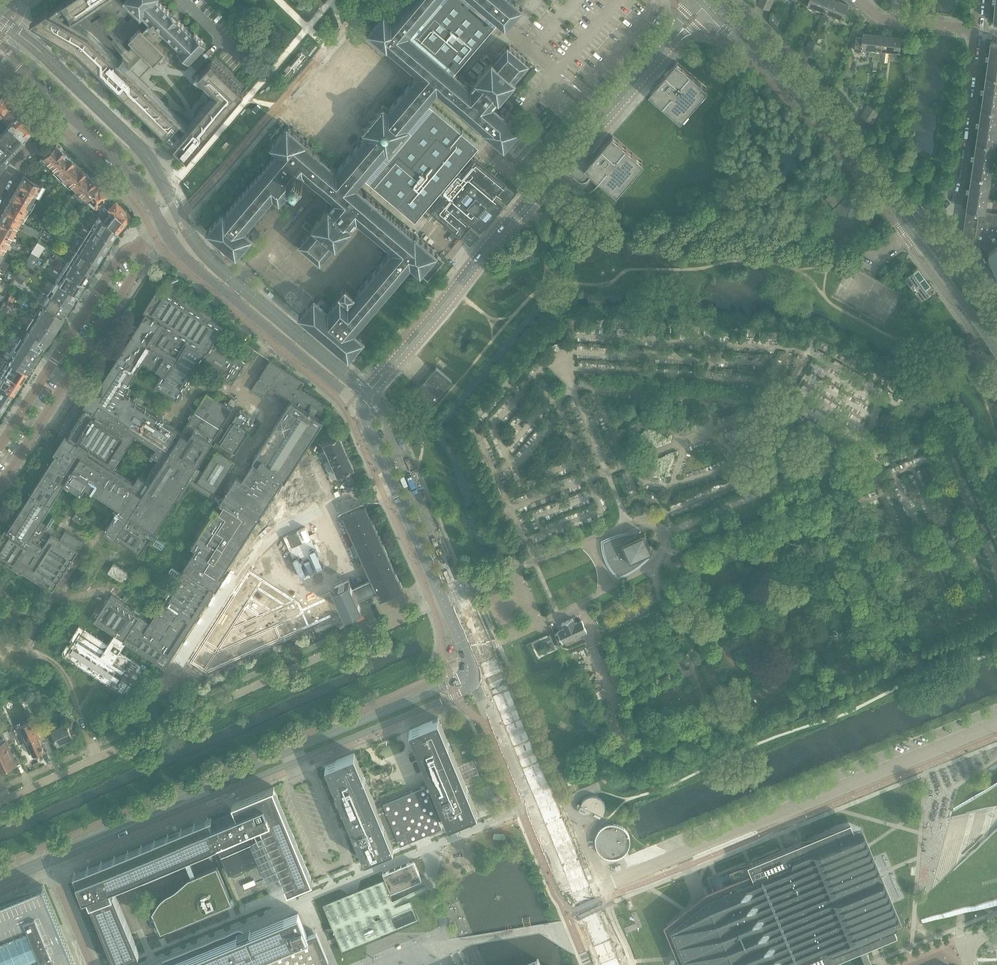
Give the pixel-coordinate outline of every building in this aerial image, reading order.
[(126,52),(117,61),(89,34),(69,22),(71,19),(99,0),(66,0),(50,11),(46,11),(31,21),(33,23),(78,49),(176,143),(175,145),(188,158),(244,92),(212,61),(199,74),(219,93),(188,129),(127,71),(136,61),(126,52)] [(157,0),(126,0),(141,15),(143,13),(153,22),(145,31),(141,27),(131,38),(130,39),(133,42),(125,51),(126,52),(136,61),(136,62),(144,53),(154,63),(166,51),(156,41),(164,33),(180,48),(178,50),(189,61),(206,44),(195,33),(193,35),(157,0)] [(290,127),(289,126),(288,126),(287,126),(286,127),(286,128),(284,130),(283,131),(282,132),(276,140),(275,140),(274,141),(272,144),(271,145),(271,146),(271,147),(272,148),(273,147),(278,152),(274,156),(273,156),(273,157),(262,170),(261,170),(261,171),(258,174),(257,175),(257,176),(246,188),(245,189),(245,190),(242,193),(241,194),(241,195),(230,207),(230,208),(229,208),(226,213),(224,211),(223,212),(222,213),(219,217),(218,218),(217,219),(214,223),(213,223),(213,224),(212,225),(208,229),(207,230),(207,231),(208,232),(209,233),(216,239),(217,240),(218,241),(226,247),(226,248),(227,249),(235,255),(236,256),(237,257),(237,256),(237,257),(237,256),(237,257),(238,256),(238,255),(252,238),(253,238),(254,237),(254,236),(253,235),(252,235),(246,230),(274,197),(280,202),(286,195),(291,189),(297,183),(305,175),(335,200),(333,202),(315,223),(307,216),(302,221),(312,229),(302,241),(300,242),(300,243),(301,245),(302,245),(319,259),(319,260),(320,261),(321,261),(322,260),(323,259),(334,247),(335,246),(335,245),(337,247),(337,246),(340,244),(339,243),(340,243),(351,229),(352,229),(354,227),(354,226),(353,225),(358,220),(393,250),(356,293),(346,285),(339,293),(339,294),(340,295),(329,309),(322,303),(323,303),(322,302),(321,302),(317,298),(316,297),(315,297),(314,297),(313,298),(313,299),(310,302),(309,303),(308,304),(309,304),(305,308),(304,309),(304,310),(300,314),(300,313),(299,314),(299,315),(299,316),(300,317),(301,317),(305,320),(305,321),(306,322),(320,334),(321,335),(322,335),(326,339),(327,340),(328,340),(342,352),(342,353),(343,353),(347,357),(348,358),(349,358),(350,358),(351,357),(353,362),(356,359),(354,353),(355,352),(356,351),(359,347),(360,346),(360,345),(364,342),(365,341),(365,340),(365,339),(364,339),(363,338),(359,335),(359,334),(358,333),(355,331),(395,284),(411,265),(414,268),(415,269),(416,269),(419,272),(420,273),(421,274),(422,273),(428,279),(434,272),(434,271),(438,267),(444,260),(438,255),(438,254),(438,253),(436,252),(433,249),(432,248),(431,248),(428,245),(427,244),(426,243),(426,244),(423,241),(422,240),(421,239),(418,236),(417,235),(416,235),(415,235),(378,204),(379,204),(378,203),(378,202),(377,202),(368,194),(367,193),(366,193),(365,192),(365,193),(357,186),(366,176),(387,151),(389,153),(395,145),(404,134),(404,135),(410,127),(408,126),(430,101),(438,91),(446,98),(446,99),(458,109),(459,109),(459,110),(460,109),(484,130),(483,130),(483,131),(484,132),(485,132),(490,136),(490,137),(491,138),(496,142),(497,143),(498,143),(503,147),(503,148),(504,149),(505,149),(506,148),(506,147),(509,142),(510,143),(511,142),(511,140),(514,137),(515,137),(516,136),(516,135),(516,134),(520,130),(520,131),(521,130),(522,129),(521,129),(522,129),(521,129),(521,128),(520,127),(515,123),(514,122),(513,122),(508,118),(508,117),(508,116),(507,116),(502,112),(501,111),(500,110),(494,105),(498,100),(499,101),(500,100),(502,97),(514,83),(517,81),(516,80),(517,80),(516,79),(517,77),(516,77),(524,69),(527,64),(528,64),(529,62),(528,61),(527,60),(510,46),(509,45),(508,44),(507,44),(507,45),(506,46),(496,58),(487,50),(482,56),(489,62),(477,76),(475,79),(476,80),(471,85),(454,71),(410,34),(439,0),(407,0),(396,12),(395,13),(395,14),(392,18),(387,14),(387,13),(386,13),(385,12),(384,12),(383,13),(383,14),(381,16),(380,17),(379,18),(373,26),(372,26),(371,27),(371,28),(369,30),(368,31),(368,32),(368,33),(369,34),(372,36),(373,37),(374,37),(379,42),(381,44),(382,45),(383,45),(386,48),(386,49),(387,49),(388,49),(388,48),(389,49),(395,54),(396,55),(397,55),(403,60),(403,61),(404,62),(404,61),(410,67),(411,68),(418,73),(418,74),(412,81),(410,83),(405,89),(404,90),(403,92),(398,98),(397,99),(396,99),(395,101),(389,108),(384,105),(383,105),(382,105),(382,106),(382,107),(382,108),(373,118),(365,128),(364,128),(363,127),(362,128),(363,129),(362,130),(367,134),(366,134),(367,134),(365,136),(360,142),(359,143),(353,151),(351,152),(346,158),(345,160),(344,161),(337,169),(336,168),(330,163),(329,162),(323,157),(322,156),(321,155),(315,151),(315,150),(314,149),(308,144),(307,143),(308,143),(308,142),(307,142),(306,141),(303,139),(303,138),(302,137),(294,131),(293,130),(292,129),(290,127)] [(410,34),(454,71),(497,21),(473,0),(439,0),(410,34)] [(497,21),(504,26),(505,27),(506,28),(507,27),(508,26),(507,26),(514,19),(515,18),(515,17),(521,10),(522,10),(522,9),(523,8),(522,7),(521,6),(514,0),(473,0),(497,21)] [(763,8),(769,10),(774,0),(766,0),(763,8)] [(824,11),(825,12),(830,0),(809,0),(808,1),(807,3),(808,4),(807,7),(815,10),(816,7),(824,11)] [(848,6),(849,5),(836,0),(830,0),(825,12),(826,12),(826,11),(835,15),(833,18),(841,21),(842,18),(844,19),(845,16),(844,16),(846,11),(847,12),(850,7),(848,6)] [(781,16),(774,13),(771,19),(777,25),(781,16)] [(856,37),(854,50),(870,51),(869,55),(874,56),(873,60),(879,61),(880,50),(882,35),(863,33),(862,38),(856,37)] [(886,50),(891,51),(890,53),(898,54),(899,52),(900,52),(901,49),(900,49),(901,44),(902,44),(903,39),(901,39),(901,37),(882,35),(880,50),(879,61),(884,62),(886,50)] [(810,39),(803,51),(808,55),(816,43),(810,39)] [(991,42),(986,75),(996,77),(996,43),(991,42)] [(816,43),(808,55),(814,58),(821,46),(816,43)] [(724,52),(720,57),(726,62),(729,57),(724,52)] [(299,57),(291,66),(294,69),(302,60),(299,57)] [(676,62),(649,94),(678,121),(707,88),(676,62)] [(844,74),(851,78),(855,70),(848,67),(844,74)] [(981,109),(996,111),(996,77),(986,75),(981,109)] [(12,100),(9,97),(7,97),(0,90),(0,115),(12,102),(12,100)] [(387,151),(366,176),(416,218),(420,214),(421,214),(422,214),(423,214),(424,213),(424,212),(424,211),(424,210),(423,210),(438,192),(457,170),(472,152),(473,152),(473,153),(474,153),(475,153),(475,152),(476,152),(476,151),(476,150),(476,149),(476,148),(475,148),(479,143),(430,101),(408,126),(410,127),(404,135),(404,134),(395,145),(389,153),(387,151)] [(26,120),(19,113),(17,116),(14,114),(19,109),(12,103),(12,102),(0,115),(0,119),(9,128),(22,140),(32,130),(24,122),(26,120)] [(867,105),(860,117),(866,120),(873,108),(867,105)] [(873,108),(866,120),(872,124),(879,111),(873,108)] [(976,142),(995,145),(996,130),(996,111),(981,109),(976,142)] [(9,128),(1,137),(15,150),(24,141),(22,140),(9,128)] [(616,192),(642,162),(612,136),(586,166),(603,180),(616,192)] [(4,162),(15,150),(1,137),(0,138),(0,160),(4,162)] [(976,142),(971,176),(990,178),(995,145),(976,142)] [(55,143),(41,157),(54,170),(61,163),(57,159),(64,152),(63,151),(63,149),(61,147),(59,147),(55,143)] [(61,163),(54,170),(63,178),(77,164),(73,161),(73,160),(73,159),(71,157),(69,157),(64,152),(57,159),(61,163)] [(505,203),(514,193),(505,185),(506,184),(475,158),(462,174),(457,170),(438,192),(443,196),(430,212),(461,238),(470,246),(480,234),(480,235),(483,232),(482,231),(503,206),(503,207),(506,204),(505,203)] [(79,180),(85,172),(85,170),(82,168),(81,168),(80,168),(77,164),(63,178),(76,191),(83,184),(79,180)] [(83,184),(76,191),(85,199),(86,198),(99,185),(95,181),(95,182),(94,181),(94,180),(92,177),(91,177),(85,172),(79,180),(83,184)] [(22,180),(18,186),(26,191),(23,196),(31,200),(41,184),(24,175),(21,180),(22,180)] [(971,176),(966,209),(985,212),(990,178),(971,176)] [(853,198),(850,194),(849,193),(840,184),(825,198),(834,207),(834,208),(829,221),(844,226),(845,222),(845,221),(853,199),(853,198)] [(99,185),(86,198),(95,207),(96,206),(99,202),(108,194),(99,185)] [(11,197),(9,202),(26,211),(31,200),(23,196),(26,191),(18,186),(12,197),(11,197)] [(50,192),(47,196),(54,201),(57,197),(50,192)] [(110,212),(124,223),(126,221),(128,221),(130,219),(129,217),(131,216),(108,194),(99,202),(104,206),(110,212)] [(872,221),(853,198),(853,199),(845,221),(845,222),(844,226),(852,229),(857,230),(861,230),(872,221)] [(7,206),(0,217),(9,222),(12,217),(20,221),(26,211),(9,202),(7,206)] [(988,255),(988,256),(989,258),(994,270),(995,271),(996,272),(996,274),(996,275),(996,214),(985,212),(966,209),(963,233),(963,234),(963,235),(964,235),(974,248),(975,248),(982,245),(989,253),(988,254),(988,255)] [(121,228),(124,223),(110,212),(103,221),(116,232),(116,233),(118,231),(119,231),(121,229),(121,228)] [(11,237),(20,221),(12,217),(9,222),(0,217),(0,218),(0,231),(11,237)] [(96,224),(96,225),(93,230),(110,241),(110,240),(112,240),(114,237),(113,235),(114,235),(116,232),(116,233),(116,232),(103,221),(99,219),(96,224)] [(25,225),(22,230),(37,238),(40,233),(25,225)] [(44,230),(40,237),(47,241),(50,234),(44,230)] [(88,237),(86,240),(103,251),(106,247),(108,247),(110,244),(109,242),(110,241),(93,230),(88,237)] [(5,247),(11,237),(0,231),(0,245),(5,247)] [(103,251),(86,240),(86,241),(84,239),(77,251),(96,263),(97,262),(99,261),(101,258),(100,256),(103,251)] [(37,242),(31,252),(32,253),(38,257),(44,247),(37,242)] [(77,251),(69,262),(88,275),(91,270),(93,270),(96,266),(95,264),(96,263),(77,251)] [(38,257),(32,253),(25,263),(32,267),(39,257),(38,257)] [(3,261),(0,266),(6,269),(9,264),(3,261)] [(500,266),(504,270),(508,264),(505,261),(500,266)] [(67,262),(61,271),(82,285),(83,284),(85,283),(86,281),(86,279),(88,275),(69,262),(69,263),(67,262)] [(16,275),(24,280),(27,277),(18,271),(16,275)] [(82,285),(61,271),(57,278),(60,281),(58,284),(76,295),(78,291),(80,290),(82,287),(82,285)] [(913,273),(905,279),(921,301),(929,295),(913,273)] [(16,275),(14,278),(18,281),(22,284),(24,280),(16,275)] [(53,290),(50,296),(50,297),(67,308),(68,307),(70,307),(72,303),(71,302),(75,296),(76,295),(58,284),(57,285),(54,284),(51,289),(53,290)] [(70,433),(63,428),(58,435),(63,438),(54,453),(56,454),(8,529),(6,528),(0,538),(0,559),(21,573),(22,571),(28,575),(53,590),(84,541),(66,530),(60,538),(39,524),(65,482),(82,493),(86,486),(98,494),(97,495),(100,497),(101,495),(120,507),(105,531),(140,554),(177,495),(179,496),(188,483),(219,503),(222,499),(214,494),(235,463),(217,451),(203,472),(195,467),(234,407),(233,407),(237,402),(232,399),(228,404),(225,402),(224,404),(207,393),(182,433),(137,404),(137,403),(136,403),(139,398),(136,396),(134,399),(128,395),(132,389),(127,386),(144,360),(164,373),(156,386),(177,399),(199,363),(232,384),(245,363),(213,343),(223,328),(159,288),(144,312),(146,313),(98,389),(96,387),(86,402),(82,399),(78,404),(77,406),(84,410),(78,421),(70,433)] [(11,293),(6,300),(11,303),(16,296),(11,293)] [(67,308),(50,297),(44,306),(61,318),(64,313),(66,313),(68,310),(67,308)] [(0,309),(0,310),(6,314),(9,308),(3,304),(0,309)] [(41,305),(33,318),(53,330),(54,329),(56,329),(58,325),(57,323),(61,318),(44,306),(41,305)] [(51,337),(50,335),(53,330),(33,318),(27,328),(29,330),(46,341),(47,340),(49,340),(51,337)] [(29,330),(23,340),(40,351),(43,347),(45,346),(46,344),(46,342),(46,341),(29,330)] [(16,342),(13,348),(34,361),(34,360),(36,360),(38,357),(37,355),(40,351),(23,340),(20,339),(18,343),(16,342)] [(246,344),(239,355),(247,360),(254,349),(246,344)] [(33,362),(34,361),(13,348),(9,354),(8,353),(5,357),(10,361),(27,371),(30,367),(32,366),(34,364),(33,362)] [(216,587),(215,586),(283,479),(285,480),(323,420),(331,407),(300,388),(304,382),(270,360),(251,390),(264,398),(268,392),(280,399),(279,401),(287,407),(284,412),(283,411),(279,418),(280,419),(268,436),(266,435),(251,459),(254,461),(242,480),(236,476),(222,499),(219,503),(216,508),(214,507),(211,511),(214,512),(192,546),(196,549),(183,569),(185,570),(179,578),(178,577),(166,596),(167,597),(150,623),(144,619),(110,597),(101,611),(97,608),(90,618),(95,620),(95,621),(115,634),(109,643),(108,643),(108,644),(79,625),(73,634),(76,636),(70,645),(68,644),(62,652),(63,655),(128,697),(147,668),(120,651),(120,650),(125,642),(165,668),(216,587)] [(10,361),(9,362),(2,373),(19,383),(22,380),(23,379),(25,376),(25,374),(27,371),(10,361)] [(437,367),(414,394),(429,407),(452,381),(437,367)] [(0,376),(0,385),(13,394),(14,392),(15,392),(17,389),(17,387),(19,383),(2,373),(0,376)] [(6,403),(8,399),(9,400),(13,394),(0,385),(0,399),(6,403)] [(256,419),(261,411),(253,406),(247,414),(245,412),(246,411),(244,409),(243,411),(241,410),(233,422),(235,423),(220,446),(235,455),(249,433),(251,434),(257,425),(254,423),(256,419)] [(336,438),(333,439),(334,440),(324,444),(331,460),(347,453),(339,437),(336,438)] [(350,470),(354,468),(347,453),(331,460),(338,475),(347,471),(348,472),(351,471),(350,470)] [(351,472),(344,475),(349,485),(355,482),(351,472)] [(350,512),(343,516),(353,537),(355,541),(356,543),(359,551),(360,553),(364,562),(368,570),(372,578),(376,589),(377,590),(381,598),(403,588),(365,505),(357,509),(350,512)] [(78,510),(73,518),(82,524),(88,516),(78,510)] [(606,559),(607,563),(608,563),(609,565),(610,567),(611,568),(613,570),(615,572),(616,574),(617,575),(619,576),(621,575),(626,573),(629,572),(632,570),(634,569),(636,569),(635,569),(637,565),(638,566),(640,564),(642,562),(646,559),(647,557),(647,558),(645,555),(652,552),(652,551),(652,550),(650,545),(652,544),(653,544),(650,537),(649,537),(649,538),(647,539),(644,533),(644,532),(643,533),(643,532),(637,535),(635,533),(636,533),(636,532),(632,533),(629,533),(626,533),(624,534),(623,534),(623,535),(619,534),(620,533),(619,533),(619,535),(616,536),(614,536),(611,538),(607,539),(603,541),(603,544),(603,546),(603,548),(604,550),(604,553),(605,555),(606,559),(605,559),(606,559)] [(108,573),(122,582),(128,573),(113,564),(108,573)] [(251,572),(190,661),(206,672),(345,610),(337,593),(301,609),(299,603),(251,572)] [(349,578),(334,585),(337,593),(345,610),(345,611),(346,613),(362,606),(358,599),(358,597),(353,587),(350,579),(349,578)] [(372,578),(353,587),(358,597),(358,599),(365,596),(366,597),(367,597),(367,598),(368,598),(369,597),(370,597),(370,596),(370,595),(370,594),(370,593),(377,590),(376,589),(372,578)] [(565,628),(557,631),(558,632),(555,633),(559,644),(576,636),(587,631),(582,620),(575,623),(573,618),(562,623),(565,628)] [(21,725),(26,735),(23,736),(26,743),(29,742),(35,755),(38,753),(38,754),(43,752),(43,751),(44,751),(43,748),(44,748),(43,746),(42,746),(38,738),(41,737),(37,730),(42,728),(38,718),(21,725)] [(438,718),(409,730),(410,731),(421,757),(421,758),(424,764),(424,765),(432,784),(425,787),(425,786),(415,790),(383,803),(384,804),(378,807),(377,807),(366,781),(363,774),(355,754),(355,753),(326,765),(326,766),(354,833),(365,859),(365,860),(387,851),(394,848),(400,845),(428,834),(442,828),(439,820),(446,818),(449,824),(448,824),(449,825),(452,824),(478,813),(477,812),(466,785),(461,772),(458,766),(453,753),(452,752),(450,746),(450,745),(447,740),(439,719),(439,718),(438,718)] [(56,721),(45,726),(48,734),(52,732),(57,745),(74,737),(72,734),(77,732),(72,721),(59,727),(56,721)] [(17,763),(8,744),(13,741),(8,730),(2,732),(3,735),(0,736),(0,771),(17,763)] [(948,819),(996,806),(996,781),(950,811),(949,815),(948,819)] [(274,786),(232,804),(237,814),(231,817),(212,825),(209,818),(212,817),(212,816),(209,818),(208,818),(207,818),(195,823),(194,824),(193,824),(181,829),(168,834),(168,835),(155,840),(154,840),(141,845),(141,846),(128,851),(115,856),(114,857),(102,862),(101,862),(88,867),(88,868),(75,873),(74,873),(79,887),(84,898),(84,897),(85,897),(88,896),(90,901),(90,902),(112,955),(113,956),(115,963),(126,959),(129,957),(140,953),(131,934),(131,933),(116,896),(116,895),(114,891),(113,891),(111,886),(117,884),(184,856),(188,854),(206,847),(209,846),(209,847),(210,847),(211,847),(212,847),(213,847),(213,846),(213,845),(213,844),(219,842),(220,844),(218,845),(230,872),(257,861),(250,844),(250,843),(246,834),(244,834),(243,832),(254,827),(259,840),(259,841),(262,839),(273,866),(277,865),(287,890),(287,891),(287,892),(313,881),(313,880),(312,880),(307,867),(304,861),(274,788),(275,788),(274,786)] [(577,805),(577,806),(577,807),(577,808),(578,809),(578,810),(579,811),(580,812),(580,813),(581,813),(583,814),(584,814),(586,814),(587,814),(589,813),(590,813),(590,812),(591,812),(591,811),(592,810),(594,811),(596,816),(601,814),(603,816),(604,813),(605,812),(605,810),(605,809),(605,808),(605,807),(605,805),(605,804),(604,803),(604,802),(603,801),(603,800),(602,799),(600,798),(600,797),(599,797),(598,796),(596,796),(595,795),(593,795),(591,795),(590,795),(589,796),(588,796),(587,797),(586,798),(584,799),(584,800),(583,800),(582,802),(581,804),(578,803),(577,805)] [(854,828),(851,820),(729,870),(733,878),(712,887),(705,890),(699,895),(682,908),(663,923),(678,959),(679,960),(681,964),(819,964),(861,948),(865,946),(878,941),(898,932),(894,925),(902,921),(882,873),(871,845),(862,825),(854,828)] [(596,840),(596,841),(596,843),(596,845),(597,846),(597,848),(598,849),(599,851),(600,852),(601,853),(602,854),(603,855),(605,856),(607,857),(608,857),(609,857),(610,858),(612,858),(613,858),(615,858),(617,857),(618,857),(620,857),(621,856),(623,855),(624,854),(625,853),(626,852),(627,850),(628,848),(629,847),(629,845),(629,844),(630,842),(630,841),(630,839),(629,837),(629,836),(628,835),(628,834),(627,833),(627,832),(626,830),(625,829),(624,828),(622,827),(621,826),(619,825),(617,825),(616,825),(614,824),(613,824),(611,824),(610,825),(608,825),(606,826),(605,826),(604,827),(602,828),(601,829),(600,831),(599,832),(598,833),(597,835),(597,836),(596,838),(596,840)] [(928,894),(924,910),(921,920),(965,908),(980,903),(996,898),(996,828),(928,894)] [(153,912),(149,914),(150,916),(150,917),(154,927),(155,928),(157,935),(162,933),(161,931),(231,902),(232,901),(217,865),(216,866),(196,874),(188,854),(184,856),(192,876),(189,877),(185,880),(183,882),(176,887),(175,888),(171,891),(168,892),(166,893),(165,894),(162,897),(160,899),(159,900),(158,902),(153,910),(153,912)] [(385,878),(391,894),(392,893),(391,893),(422,880),(414,861),(384,873),(383,873),(385,878)] [(347,893),(323,903),(332,927),(337,937),(338,939),(338,942),(343,952),(386,934),(390,933),(420,920),(411,899),(427,892),(426,889),(425,886),(393,899),(392,896),(391,894),(385,878),(360,888),(354,891),(347,893)] [(43,885),(0,903),(0,964),(77,964),(75,960),(67,942),(60,925),(43,885)] [(321,961),(326,959),(325,957),(315,934),(309,937),(308,936),(307,933),(298,911),(290,915),(251,931),(245,934),(244,934),(226,941),(225,942),(169,964),(312,964),(321,961)] [(861,948),(868,964),(873,964),(865,946),(861,948)]
